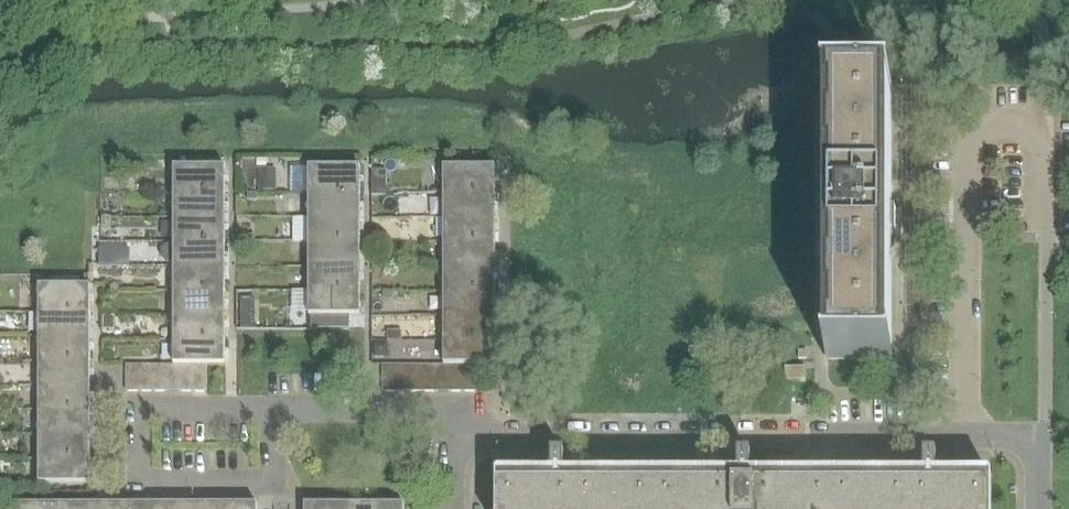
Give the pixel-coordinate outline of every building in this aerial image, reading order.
[(828,89),(829,359),(892,359),(892,234),(902,234),(902,213),(892,213),(891,89),(828,89)] [(225,193),(225,168),(174,168),(174,193),(225,193)] [(360,194),(360,168),(309,168),(309,194),(360,194)] [(495,168),(444,168),(444,194),(495,194),(495,168)] [(105,189),(128,190),(129,179),(105,178),(105,189)] [(258,190),(272,190),(272,179),(258,179),(258,190)] [(386,181),(372,181),(372,195),(386,195),(386,181)] [(225,193),(174,193),(174,218),(225,218),(225,193)] [(309,218),(360,218),(360,194),(309,194),(309,218)] [(444,218),(495,218),(495,194),(444,194),(444,218)] [(225,218),(174,218),(174,242),(225,242),(225,218)] [(360,218),(309,218),(309,243),(360,243),(360,218)] [(444,242),(495,242),(495,218),(444,218),(444,242)] [(225,242),(174,242),(174,266),(225,266),(225,242)] [(444,267),(495,267),(495,242),(444,242),(444,267)] [(360,243),(309,243),(309,267),(360,267),(360,243)] [(225,266),(174,266),(174,291),(225,291),(225,266)] [(360,267),(309,267),(309,291),(360,291),(360,267)] [(495,267),(444,267),(444,291),(495,291),(495,267)] [(53,278),(53,287),(80,287),(80,278),(53,278)] [(90,313),(90,287),(39,287),(39,313),(90,313)] [(225,291),(174,291),(174,315),(225,315),(225,291)] [(341,316),(360,316),(360,291),(309,291),(309,316),(317,316),(341,316)] [(495,291),(444,291),(444,315),(495,315),(495,291)] [(241,298),(241,329),(249,329),(249,298),(241,298)] [(90,313),(39,313),(39,337),(90,337),(90,313)] [(225,315),(174,315),(174,339),(225,339),(225,315)] [(495,315),(444,315),(444,339),(495,339),(495,315)] [(104,316),(104,334),(115,334),(115,317),(104,316)] [(317,316),(317,329),(341,329),(341,316),(317,316)] [(402,339),(402,330),(387,331),(387,339),(402,339)] [(90,337),(39,337),(39,362),(90,361),(90,337)] [(174,365),(180,365),(193,365),(206,365),(225,365),(225,339),(174,339),(174,365)] [(444,365),(449,365),(462,365),(476,365),(495,365),(495,339),(444,339),(444,365)] [(384,357),(389,353),(389,344),(375,344),(375,357),(384,357)] [(90,361),(39,362),(39,386),(90,385),(90,361)] [(126,365),(126,371),(126,391),(139,391),(140,365),(126,365)] [(140,365),(139,391),(153,391),(153,365),(140,365)] [(153,365),(153,391),(166,391),(166,365),(153,365)] [(174,365),(166,365),(166,391),(180,391),(180,365),(174,365)] [(180,365),(180,391),(193,391),(193,365),(180,365)] [(193,365),(193,391),(206,391),(206,371),(206,365),(193,365)] [(382,365),(382,371),(382,391),(396,391),(396,365),(382,365)] [(409,365),(396,365),(396,391),(409,391),(409,365)] [(422,365),(409,365),(409,391),(422,391),(422,365)] [(436,365),(422,365),(422,391),(436,391),(436,365)] [(444,365),(436,365),(436,391),(449,391),(449,365),(444,365)] [(462,365),(449,365),(449,391),(462,391),(462,365)] [(476,391),(476,371),(476,365),(462,365),(462,391),(476,391)] [(806,381),(806,368),(785,368),(785,369),(784,369),(784,373),(785,373),(785,381),(806,381)] [(90,385),(39,386),(39,410),(90,410),(90,385)] [(90,410),(39,410),(39,434),(90,434),(90,410)] [(90,434),(39,434),(39,458),(90,458),(90,434)] [(498,479),(498,508),(991,508),(991,479),(989,479),(936,479),(936,476),(936,459),(924,459),(924,476),(924,479),(758,479),(762,468),(750,463),(750,459),(750,457),(738,457),(738,463),(725,468),(730,479),(564,479),(564,477),(564,458),(552,458),(552,477),(552,479),(500,479),(498,479)] [(39,485),(90,485),(90,458),(39,458),(39,485)]
